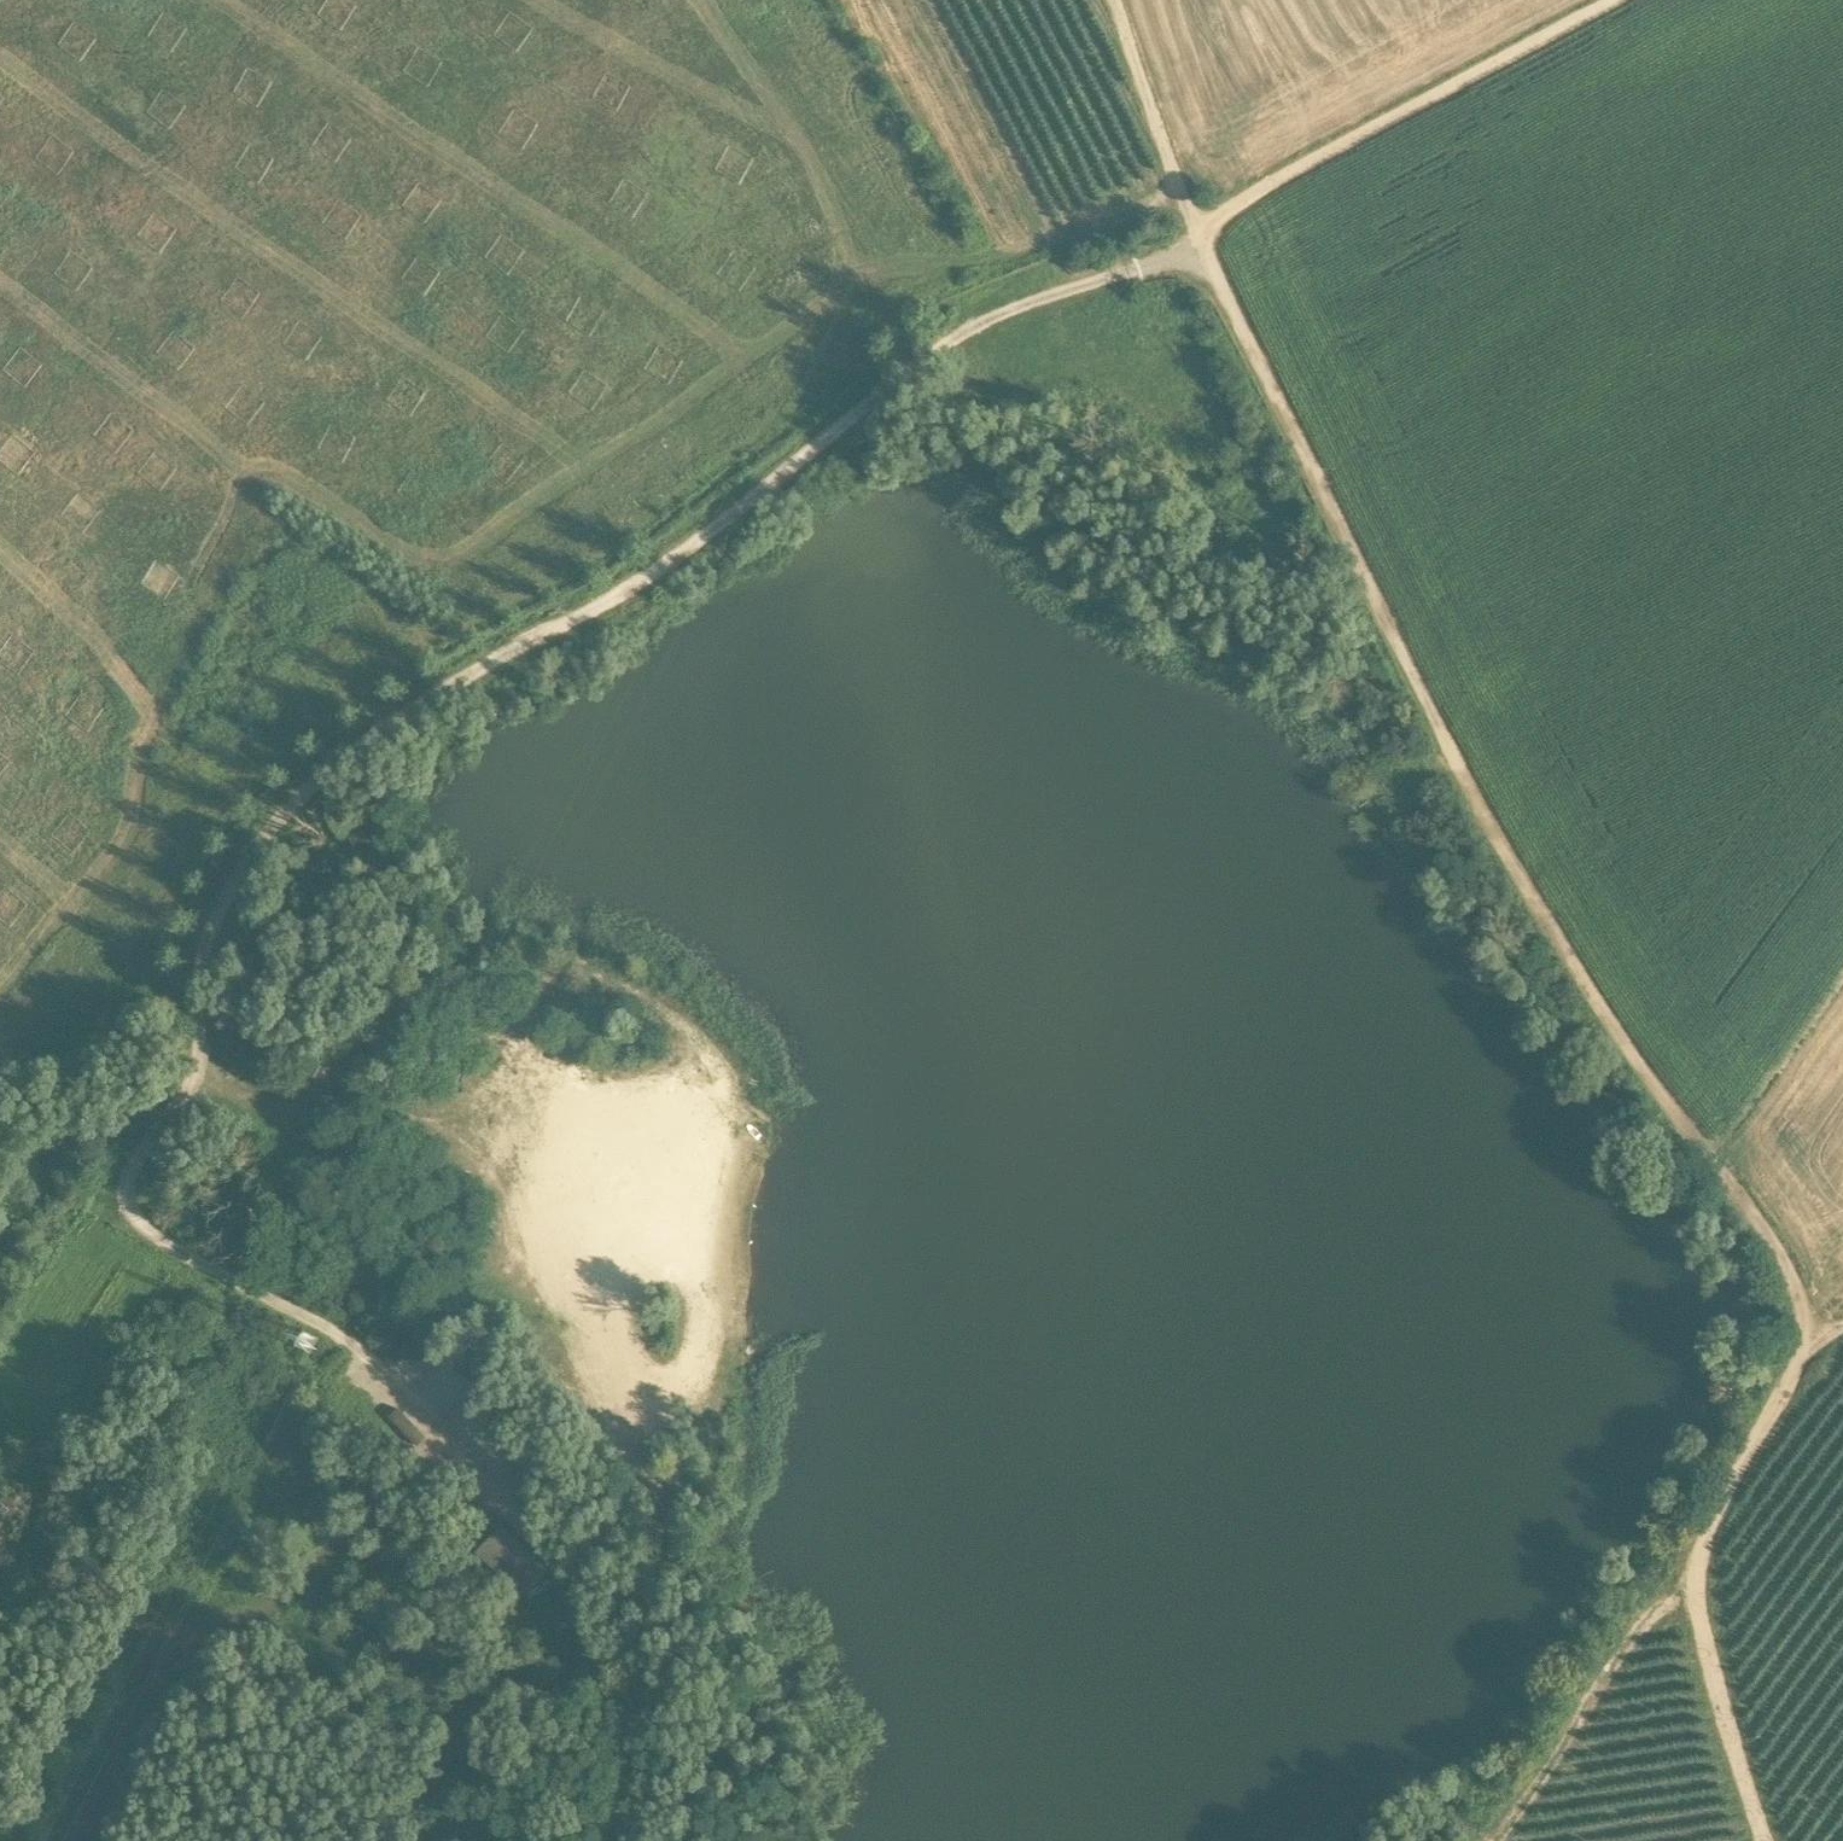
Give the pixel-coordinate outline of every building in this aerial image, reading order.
[(529,1592),(553,1566),(504,1521),(479,1547),(529,1592)]
